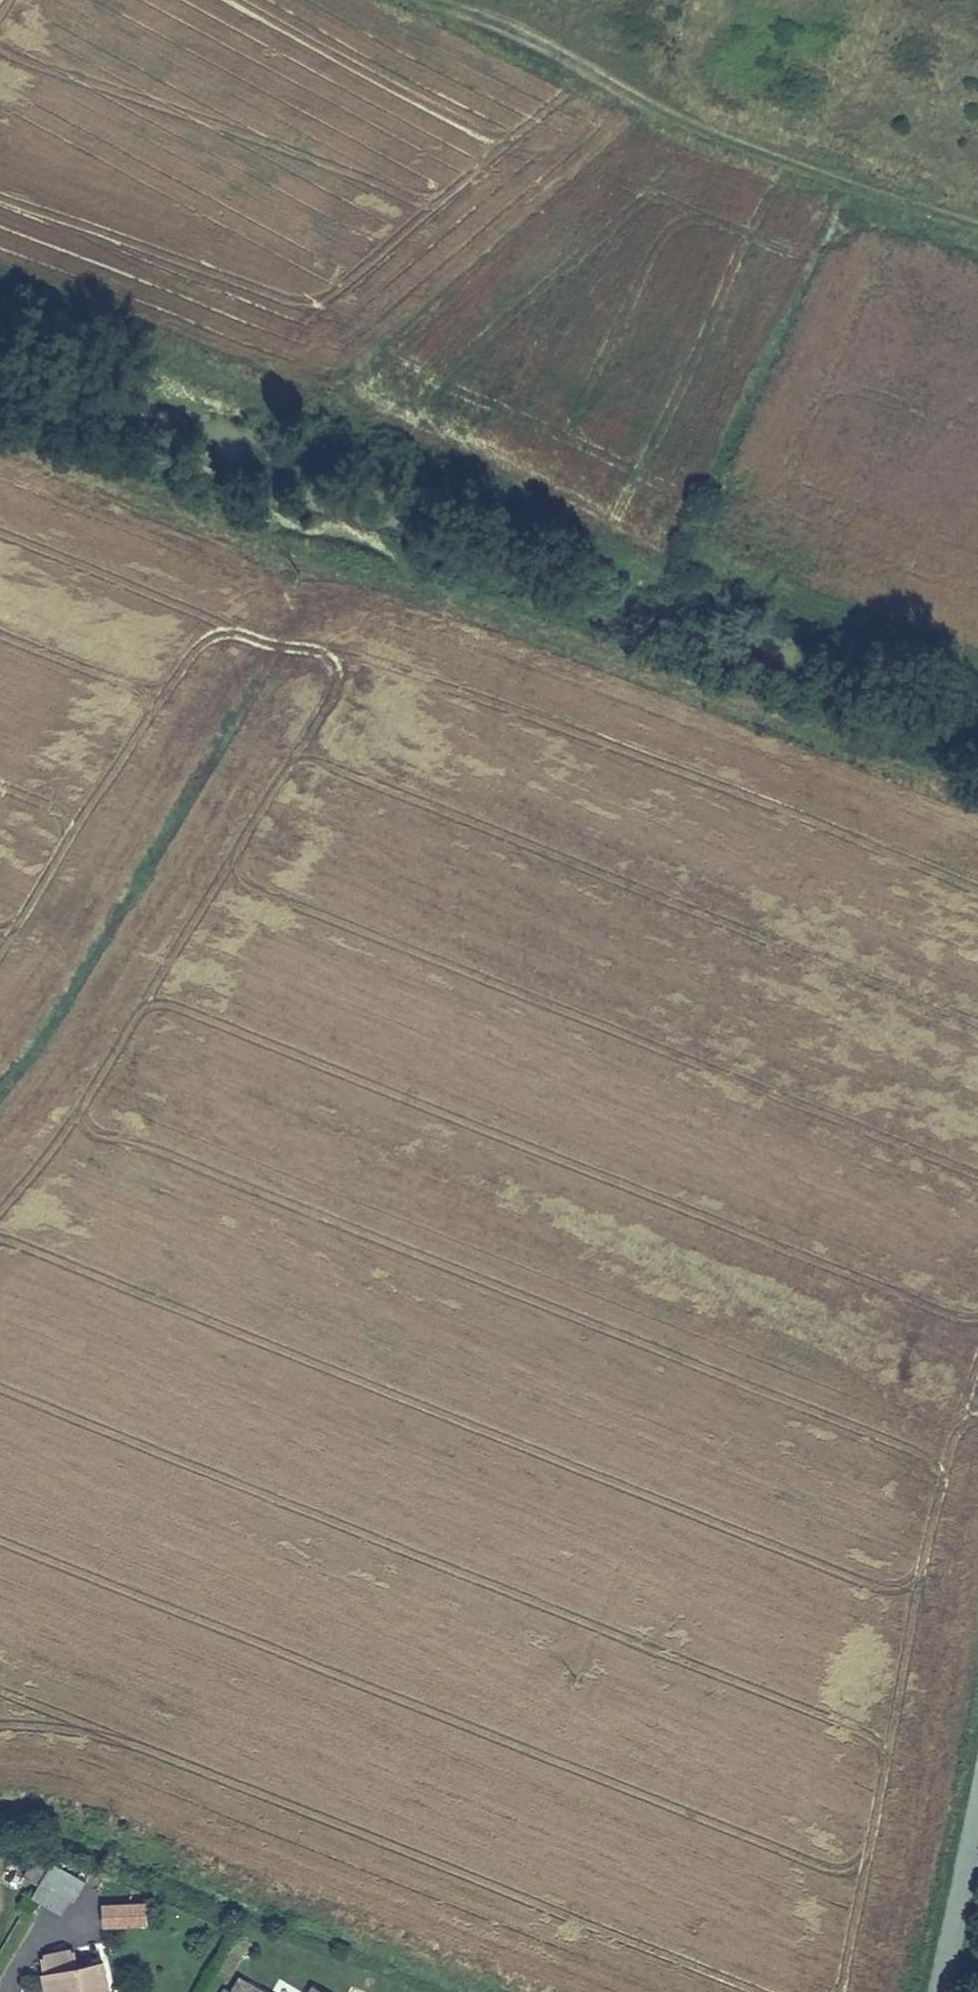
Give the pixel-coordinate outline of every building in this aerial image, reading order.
[(38,1854),(24,1877),(37,1885),(30,1897),(64,1917),(84,1881),(38,1854)] [(148,1927),(148,1902),(102,1902),(102,1928),(148,1927)] [(236,1965),(223,1991),(282,1991),(236,1965)] [(47,1977),(19,1983),(21,1991),(50,1991),(47,1977)] [(315,1983),(307,1991),(339,1991),(315,1983)]
